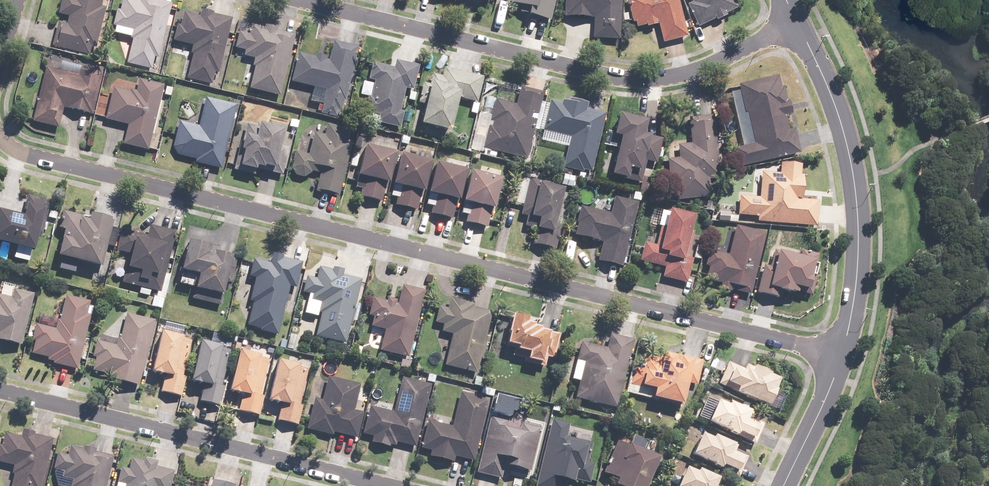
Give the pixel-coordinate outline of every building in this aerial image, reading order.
[(50,47),(87,56),(89,48),(93,49),(103,8),(98,7),(100,0),(60,0),(56,15),(66,17),(64,25),(56,23),(50,47)] [(169,4),(152,0),(138,0),(137,1),(132,0),(120,0),(118,10),(114,10),(111,26),(113,27),(111,33),(128,37),(128,39),(130,39),(124,64),(150,70),(152,58),(156,59),(169,4)] [(503,2),(516,6),(514,12),(525,15),(524,16),(548,22),(554,0),(504,0),(503,2)] [(620,0),(563,0),(562,17),(592,19),(591,38),(618,40),(620,0)] [(676,0),(625,0),(631,23),(633,22),(634,28),(644,25),(644,27),(655,25),(654,23),(656,22),(661,43),(685,37),(676,0)] [(690,2),(685,4),(696,28),(713,20),(714,21),(726,15),(726,14),(736,9),(732,0),(689,0),(690,2)] [(217,74),(229,19),(211,15),(211,13),(199,10),(198,17),(181,13),(178,26),(175,25),(171,42),(190,46),(188,54),(190,54),(184,79),(210,85),(213,73),(217,74)] [(278,97),(292,35),(274,31),(275,28),(262,26),(262,28),(250,25),(247,36),(237,33),(233,49),(243,51),(241,57),(252,60),(251,67),(253,67),(248,90),(278,97)] [(343,101),(356,47),(331,42),(327,61),(324,60),(325,57),(313,55),(313,57),(296,53),(289,83),(312,88),(308,102),(318,104),(316,111),(319,111),(318,114),(335,118),(336,112),(339,112),(342,101),(343,101)] [(370,63),(366,80),(373,81),(369,97),(366,96),(362,112),(377,116),(375,123),(398,129),(402,112),(398,111),(400,105),(403,89),(411,91),(417,66),(393,60),(392,68),(370,63)] [(56,71),(43,68),(30,122),(56,129),(61,109),(90,116),(100,76),(95,69),(83,66),(77,70),(78,68),(59,63),(56,71)] [(422,105),(417,126),(446,133),(455,98),(475,103),(481,78),(442,68),(440,77),(430,74),(427,85),(421,83),(416,103),(422,105)] [(736,168),(797,154),(792,130),(787,131),(783,117),(788,116),(782,87),(778,88),(776,77),(736,86),(737,90),(728,92),(741,147),(732,149),(736,168)] [(145,152),(162,86),(137,80),(134,91),(128,90),(127,92),(111,88),(103,120),(126,126),(121,146),(145,152)] [(469,146),(524,160),(531,131),(535,131),(542,103),(539,103),(541,93),(518,88),(514,105),(493,100),(489,116),(478,113),(469,146)] [(218,169),(234,106),(203,98),(196,127),(177,122),(171,147),(175,156),(194,160),(193,163),(218,169)] [(588,173),(603,114),(584,109),(586,104),(567,100),(566,102),(560,101),(559,104),(548,101),(540,131),(568,138),(560,168),(581,173),(581,171),(588,173)] [(643,122),(615,115),(609,137),(617,139),(607,176),(639,184),(645,162),(654,164),(661,139),(640,134),(643,122)] [(719,179),(711,115),(686,118),(689,144),(676,146),(677,158),(665,160),(669,187),(672,187),(674,201),(709,197),(707,180),(719,179)] [(280,147),(284,127),(267,123),(266,127),(255,124),(254,127),(245,125),(242,136),(240,136),(232,171),(253,176),(254,170),(280,176),(287,148),(280,147)] [(322,135),(312,133),(307,155),(293,152),(289,169),(293,176),(301,178),(309,174),(309,172),(318,174),(313,192),(336,198),(350,142),(346,141),(348,131),(325,125),(322,135)] [(392,155),(361,147),(354,177),(355,178),(353,188),(359,190),(358,197),(380,203),(392,155)] [(427,163),(396,156),(388,186),(390,187),(388,197),(394,198),(392,206),(415,211),(427,163)] [(462,172),(432,164),(424,195),(426,195),(424,205),(430,207),(428,215),(450,220),(462,172)] [(755,222),(815,227),(817,201),(799,200),(801,175),(799,175),(799,165),(779,164),(778,173),(760,172),(757,198),(738,196),(736,216),(756,217),(755,222)] [(522,177),(517,176),(513,191),(517,192),(515,204),(521,205),(519,216),(525,217),(522,227),(534,230),(530,244),(553,250),(558,226),(551,224),(559,190),(549,188),(550,184),(538,181),(540,175),(524,171),(522,177)] [(497,180),(467,173),(459,203),(461,204),(458,214),(465,215),(463,223),(485,229),(497,180)] [(561,175),(559,185),(570,187),(572,178),(561,175)] [(30,252),(34,236),(39,237),(48,202),(25,197),(20,216),(14,215),(13,216),(0,213),(0,245),(30,252)] [(620,267),(635,203),(612,198),(608,214),(579,207),(572,236),(601,243),(596,262),(620,267)] [(665,213),(651,209),(647,225),(659,228),(654,246),(642,243),(638,262),(663,268),(661,278),(685,284),(691,260),(685,258),(691,232),(687,231),(690,217),(665,211),(665,213)] [(109,228),(111,222),(85,216),(85,218),(60,213),(56,228),(60,229),(53,258),(59,259),(56,270),(72,274),(75,263),(95,268),(95,266),(100,267),(105,246),(112,248),(116,230),(109,228)] [(163,274),(173,232),(147,226),(144,237),(119,231),(114,251),(127,254),(120,284),(155,293),(154,297),(152,297),(150,307),(160,309),(168,275),(163,274)] [(749,295),(764,234),(733,226),(726,256),(707,251),(703,266),(707,267),(704,280),(719,284),(718,290),(729,292),(730,291),(749,295)] [(215,251),(184,243),(176,272),(196,278),(190,299),(219,307),(225,283),(229,284),(235,258),(228,256),(227,258),(214,255),(215,251)] [(702,247),(695,246),(692,258),(699,260),(702,247)] [(768,267),(762,265),(755,293),(779,299),(780,293),(787,295),(787,293),(794,295),(795,292),(809,296),(814,277),(807,276),(810,264),(814,265),(816,255),(799,251),(798,257),(772,251),(768,267)] [(293,289),(300,263),(280,259),(281,257),(270,254),(268,264),(251,260),(247,278),(252,279),(247,302),(251,303),(245,326),(258,330),(258,331),(275,336),(287,287),(293,289)] [(343,344),(359,280),(340,276),(341,271),(330,268),(330,271),(317,267),(314,279),(304,277),(301,293),(307,294),(302,314),(315,317),(316,313),(319,314),(313,337),(343,344)] [(406,359),(423,291),(400,286),(395,304),(393,304),(394,300),(385,298),(384,302),(370,299),(366,316),(371,317),(369,327),(382,331),(377,352),(406,359)] [(31,295),(11,291),(9,299),(0,296),(0,342),(19,347),(31,295)] [(84,315),(87,303),(63,297),(57,321),(55,320),(53,330),(34,325),(30,341),(33,342),(29,355),(45,359),(45,361),(51,363),(51,365),(74,370),(87,316),(84,315)] [(475,374),(490,312),(471,308),(472,305),(447,299),(445,309),(437,307),(433,323),(441,325),(439,332),(450,335),(442,367),(475,374)] [(136,387),(152,321),(124,315),(118,339),(115,338),(115,339),(98,335),(96,342),(94,341),(90,357),(93,358),(90,371),(106,375),(105,379),(136,387)] [(552,360),(557,336),(537,331),(537,329),(530,328),(530,326),(524,325),(525,321),(508,317),(502,347),(512,349),(512,351),(525,354),(523,363),(543,367),(545,358),(552,360)] [(179,338),(158,333),(148,374),(162,377),(158,393),(178,398),(183,378),(180,378),(189,342),(178,340),(179,338)] [(614,409),(631,341),(607,335),(604,349),(579,342),(570,380),(577,382),(573,399),(614,409)] [(218,347),(197,342),(187,383),(201,387),(197,402),(217,407),(222,388),(219,387),(228,352),(217,349),(218,347)] [(256,357),(235,352),(226,393),(240,396),(236,412),(256,417),(261,397),(258,397),(266,361),(256,359),(256,357)] [(651,391),(649,399),(679,406),(684,383),(695,386),(701,361),(677,356),(676,359),(660,355),(658,361),(641,357),(637,370),(633,369),(629,386),(651,391)] [(410,363),(400,360),(398,367),(408,369),(410,363)] [(295,367),(274,362),(265,402),(279,406),(275,421),(295,426),(300,407),(297,406),(306,371),(295,368),(295,367)] [(733,392),(732,393),(765,408),(773,391),(771,390),(776,381),(766,377),(766,375),(745,366),(742,371),(726,363),(716,385),(733,392)] [(358,385),(326,377),(320,401),(312,399),(305,430),(330,436),(331,433),(355,439),(361,413),(352,411),(358,385)] [(360,434),(371,437),(369,443),(387,447),(388,445),(393,447),(394,443),(413,447),(428,386),(399,379),(391,412),(367,407),(360,434)] [(419,449),(429,451),(428,457),(452,463),(453,457),(472,462),(487,400),(458,393),(450,427),(426,421),(419,449)] [(714,403),(704,423),(726,433),(726,434),(733,438),(734,436),(753,445),(762,425),(749,419),(751,416),(726,405),(725,408),(714,403)] [(506,421),(489,416),(475,473),(499,479),(502,466),(528,473),(539,428),(519,424),(517,433),(504,430),(506,421)] [(550,420),(534,485),(558,485),(559,481),(570,484),(571,480),(588,484),(592,464),(586,463),(590,443),(565,437),(568,424),(550,420)] [(51,439),(32,435),(33,433),(20,430),(19,437),(2,433),(0,442),(0,464),(12,466),(10,475),(12,475),(9,485),(39,485),(51,439)] [(698,436),(689,456),(710,466),(710,467),(717,470),(718,469),(737,477),(746,458),(733,452),(735,447),(726,443),(726,444),(710,437),(709,441),(698,436)] [(655,459),(615,442),(601,475),(614,480),(611,485),(643,485),(655,459)] [(111,457),(93,452),(94,450),(81,447),(81,449),(68,446),(66,456),(55,453),(51,470),(61,473),(60,478),(63,479),(62,485),(104,485),(111,457)] [(172,471),(154,467),(155,462),(142,459),(141,462),(129,459),(127,470),(119,468),(115,485),(169,485),(172,471)] [(675,485),(718,485),(717,485),(720,480),(709,476),(709,477),(694,471),(693,474),(682,470),(675,485)]
